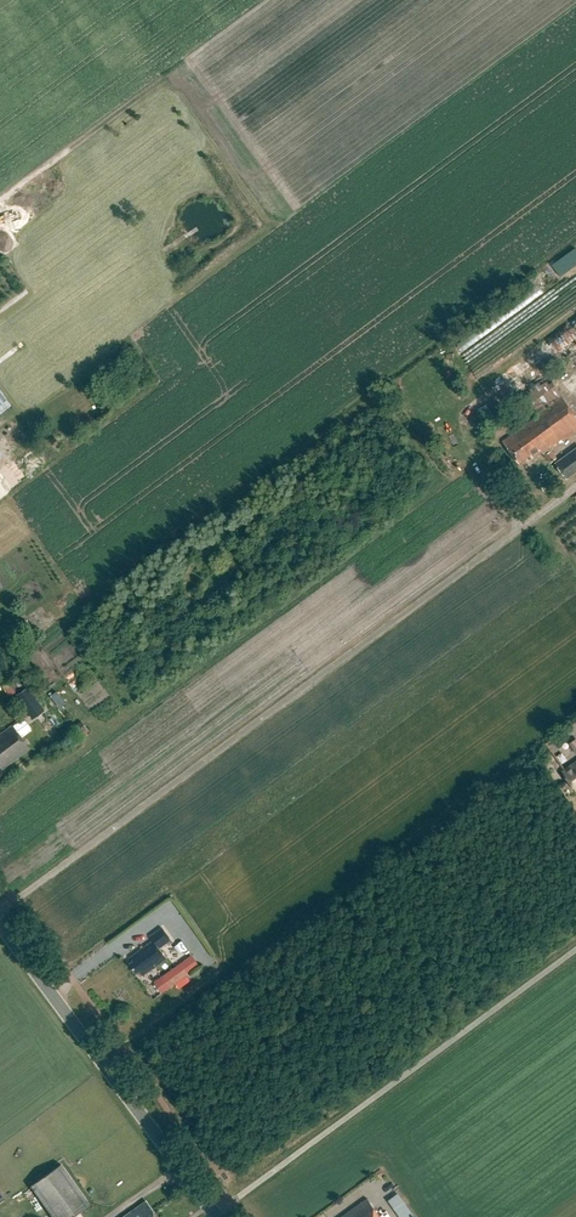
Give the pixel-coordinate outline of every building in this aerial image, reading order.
[(151,220),(144,210),(124,223),(131,234),(151,220)] [(58,246),(73,221),(67,218),(52,243),(58,246)] [(575,250),(552,267),(560,278),(575,267),(575,250)] [(557,366),(575,352),(575,318),(541,345),(557,366)] [(533,419),(563,397),(548,375),(518,397),(533,419)] [(575,433),(575,415),(563,397),(533,419),(503,441),(519,464),(531,455),(533,458),(542,452),(550,464),(557,458),(551,450),(575,433)] [(575,472),(575,449),(556,463),(567,479),(575,472)] [(272,553),(282,546),(276,538),(266,544),(272,553)] [(15,692),(8,682),(2,687),(9,697),(15,692)] [(45,711),(28,687),(15,695),(33,720),(45,711)] [(60,708),(65,703),(56,692),(50,696),(60,708)] [(24,718),(15,725),(23,736),(33,729),(24,718)] [(82,736),(89,731),(82,721),(75,726),(82,736)] [(0,735),(0,768),(1,769),(30,748),(13,725),(0,735)] [(563,771),(575,790),(575,762),(563,771)] [(129,963),(136,973),(139,971),(143,976),(167,958),(159,948),(171,939),(162,928),(150,936),(153,940),(130,958),(132,961),(129,963)] [(191,973),(183,962),(162,977),(169,988),(191,973)] [(52,1216),(72,1216),(90,1205),(61,1165),(31,1186),(52,1216)] [(367,1198),(341,1216),(381,1216),(367,1198)] [(146,1201),(124,1216),(157,1216),(146,1201)] [(401,1216),(410,1216),(413,1215),(405,1203),(396,1210),(401,1216)]
